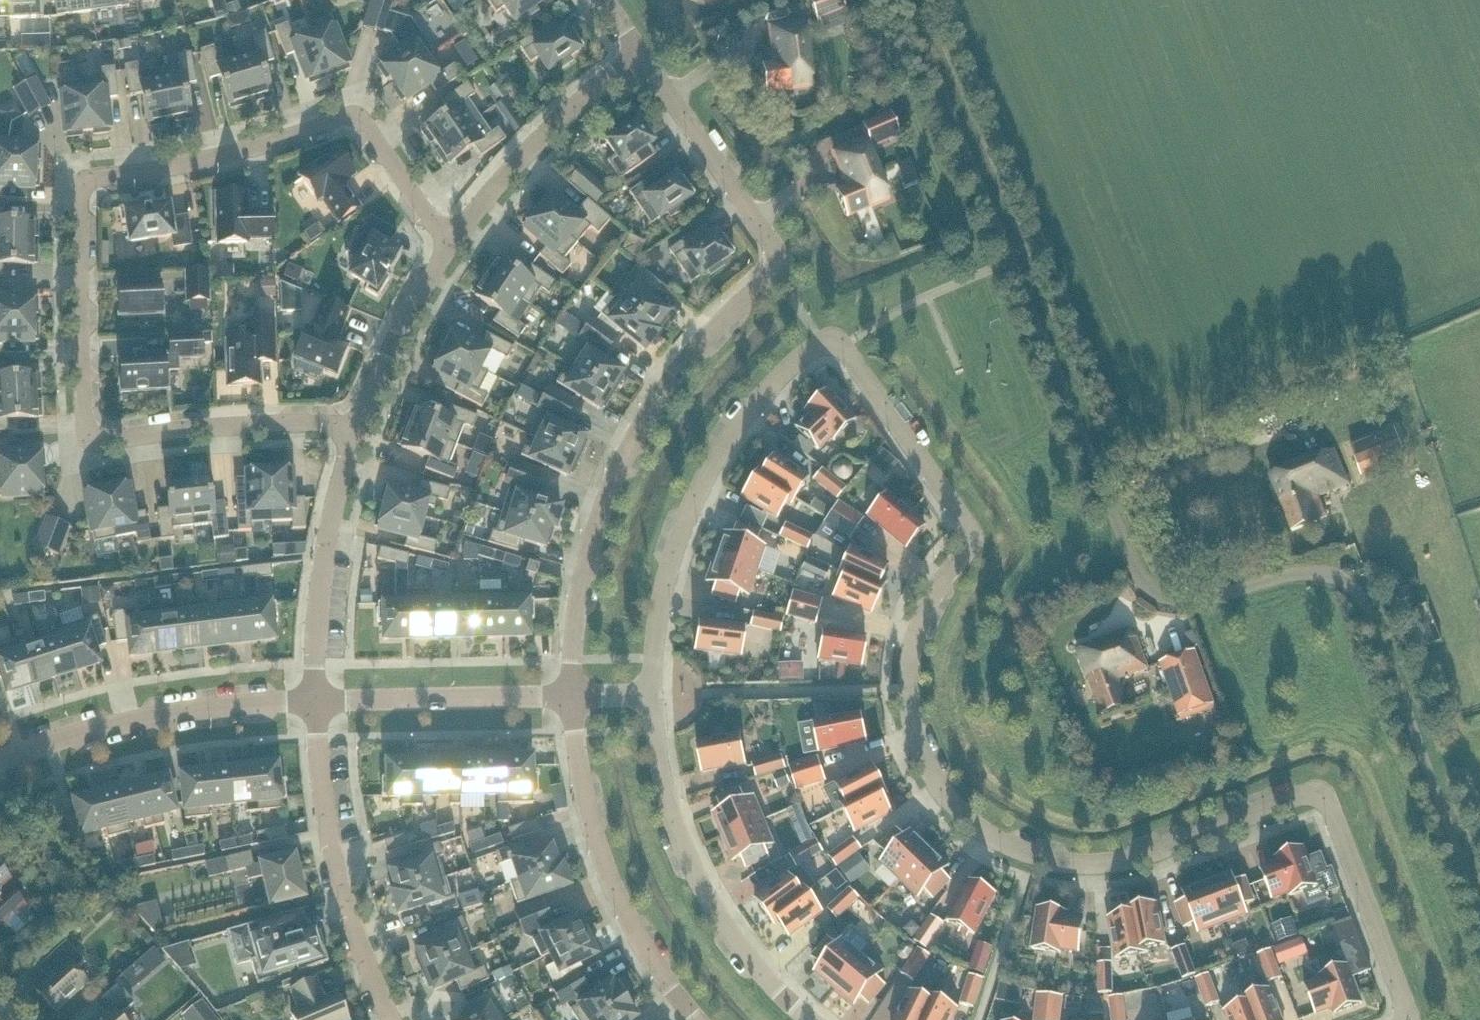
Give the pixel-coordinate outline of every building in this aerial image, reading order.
[(7,20),(43,19),(42,0),(7,0),(7,20)] [(93,13),(91,0),(54,0),(56,18),(93,13)] [(93,13),(129,8),(127,0),(91,0),(93,13)] [(217,21),(229,17),(223,0),(211,0),(217,21)] [(375,32),(384,3),(374,0),(372,0),(363,28),(375,32)] [(459,0),(445,0),(453,12),(463,5),(459,0)] [(495,15),(504,9),(513,23),(522,17),(525,21),(537,13),(534,9),(547,0),(485,0),(495,15)] [(845,13),(840,0),(808,0),(816,23),(845,13)] [(386,36),(395,6),(384,3),(375,32),(386,36)] [(237,5),(227,9),(230,18),(240,15),(237,5)] [(240,23),(238,16),(230,18),(227,19),(230,31),(238,28),(240,23)] [(381,66),(378,69),(386,81),(389,78),(393,83),(426,61),(434,55),(422,37),(411,21),(392,16),(386,36),(389,36),(400,52),(380,65),(381,66)] [(347,67),(348,66),(330,19),(320,23),(324,32),(314,36),(328,74),(333,72),(335,75),(348,70),(347,67)] [(554,22),(517,47),(530,65),(538,59),(548,73),(557,67),(559,71),(571,63),(568,59),(583,49),(572,32),(568,35),(564,29),(560,32),(554,22)] [(766,93),(810,87),(802,24),(769,29),(774,65),(762,67),(766,93)] [(328,74),(314,36),(294,43),(287,25),(275,30),(285,58),(297,54),(307,82),(309,81),(310,85),(323,80),(322,76),(328,74)] [(258,56),(239,61),(250,100),(255,99),(256,102),(270,98),(269,95),(270,94),(262,66),(273,62),(265,33),(252,37),(258,56)] [(53,50),(67,49),(66,39),(62,35),(52,36),(53,50)] [(37,36),(37,49),(50,48),(49,36),(37,36)] [(129,42),(117,44),(118,52),(131,50),(129,42)] [(239,61),(238,61),(218,67),(213,48),(200,52),(209,81),(220,78),(228,106),(230,106),(231,110),(244,106),(243,102),(250,100),(239,61)] [(16,52),(5,56),(12,78),(24,74),(16,52)] [(160,71),(170,120),(175,119),(176,123),(190,120),(189,116),(190,116),(184,87),(196,84),(190,55),(177,57),(179,67),(160,71)] [(471,57),(462,63),(466,70),(475,64),(471,57)] [(393,91),(401,103),(404,100),(405,101),(429,85),(436,95),(461,77),(454,67),(437,78),(426,61),(393,83),(396,88),(393,91)] [(163,121),(170,120),(160,71),(139,75),(137,65),(124,68),(130,97),(142,95),(148,124),(149,124),(150,128),(164,125),(163,121)] [(83,92),(88,132),(93,132),(94,136),(108,134),(107,130),(109,130),(106,101),(117,99),(114,69),(101,71),(103,90),(83,92)] [(25,86),(40,112),(50,107),(35,80),(25,86)] [(83,92),(82,83),(60,85),(66,135),(67,135),(67,139),(81,137),(81,133),(88,132),(83,92)] [(499,85),(487,93),(496,105),(507,98),(499,85)] [(29,118),(40,112),(25,86),(14,92),(29,118)] [(437,147),(478,119),(466,102),(474,96),(467,86),(442,103),(449,113),(424,129),(425,130),(422,133),(430,145),(433,142),(437,147)] [(507,99),(496,106),(500,111),(507,112),(513,108),(507,99)] [(0,112),(0,117),(5,127),(21,118),(14,104),(0,112)] [(504,113),(494,122),(505,136),(516,127),(504,113)] [(900,141),(890,118),(861,130),(871,153),(900,141)] [(478,119),(437,147),(440,152),(437,155),(445,166),(448,164),(449,165),(473,149),(480,158),(505,141),(498,130),(489,136),(478,119)] [(653,136),(641,119),(626,129),(624,125),(612,133),(615,137),(606,143),(615,157),(607,163),(619,181),(655,156),(645,141),(653,136)] [(833,154),(847,189),(836,193),(846,218),(888,200),(863,142),(833,154)] [(35,146),(0,144),(0,166),(34,168),(35,161),(39,162),(39,147),(35,147),(35,146)] [(322,200),(338,223),(358,209),(342,186),(353,178),(336,153),(300,178),(317,203),(322,200)] [(34,168),(0,166),(0,200),(3,200),(4,188),(34,189),(34,188),(38,188),(38,174),(34,174),(34,168)] [(638,177),(623,187),(628,194),(650,226),(668,214),(670,218),(682,210),(679,206),(694,196),(683,179),(675,185),(664,169),(643,184),(638,177)] [(581,171),(570,183),(596,205),(606,193),(581,171)] [(575,215),(553,196),(552,197),(549,194),(539,205),(542,207),(538,212),(576,245),(590,229),(597,236),(610,221),(587,201),(575,215)] [(216,197),(217,245),(247,245),(247,240),(272,239),(271,214),(246,215),(246,197),(216,197)] [(142,206),(119,210),(121,224),(126,224),(130,244),(172,238),(173,249),(191,246),(186,219),(170,221),(168,208),(143,212),(142,206)] [(32,244),(32,238),(36,238),(37,224),(33,224),(33,223),(3,222),(3,210),(0,210),(0,244),(32,244)] [(563,260),(576,245),(538,212),(534,217),(531,214),(522,225),(525,227),(524,228),(546,248),(538,257),(561,277),(570,267),(563,260)] [(386,247),(395,234),(371,220),(362,234),(372,240),(350,277),(368,287),(366,292),(378,299),(390,278),(386,276),(398,254),(386,247)] [(315,226),(303,235),(311,245),(322,237),(315,226)] [(699,278),(708,272),(710,276),(722,268),(719,264),(734,254),(723,237),(715,242),(704,227),(668,252),(681,270),(689,264),(699,278)] [(32,244),(0,244),(0,278),(2,278),(2,266),(32,266),(32,265),(36,265),(36,251),(32,251),(32,244)] [(487,279),(529,307),(540,290),(548,296),(556,285),(531,268),(524,278),(499,261),(499,262),(495,260),(487,271),(491,274),(487,279)] [(656,334),(657,333),(667,321),(664,318),(667,315),(649,300),(660,286),(636,267),(624,282),(627,284),(614,300),(656,334)] [(297,285),(301,273),(288,268),(284,279),(297,285)] [(212,269),(212,283),(233,282),(233,269),(212,269)] [(183,273),(185,305),(211,303),(209,271),(183,273)] [(529,307),(487,279),(484,284),(480,282),(472,293),(475,296),(475,297),(499,314),(492,324),(518,341),(525,330),(517,324),(529,307)] [(275,284),(261,284),(262,296),(275,296),(275,284)] [(299,293),(279,284),(279,313),(300,313),(299,293)] [(118,287),(119,316),(161,315),(160,285),(118,287)] [(33,321),(33,315),(37,315),(36,301),(32,301),(32,299),(3,300),(2,288),(0,288),(0,322),(33,321)] [(591,315),(602,297),(595,292),(583,310),(591,315)] [(543,296),(532,311),(545,320),(556,305),(543,296)] [(657,334),(657,333),(656,334),(614,300),(600,317),(643,352),(657,334)] [(298,360),(293,371),(316,381),(321,369),(336,375),(347,348),(334,343),(347,313),(324,304),(312,333),(306,331),(295,359),(298,360)] [(585,329),(610,347),(617,337),(592,320),(585,329)] [(4,355),(3,343),(33,343),(33,342),(37,342),(37,327),(33,327),(33,321),(0,322),(0,356),(4,355)] [(273,323),(247,324),(248,343),(227,344),(228,387),(259,386),(259,364),(274,364),(273,323)] [(603,357),(610,347),(585,329),(578,339),(603,357)] [(444,351),(480,370),(489,352),(506,361),(512,349),(485,335),(480,346),(454,332),(453,333),(449,332),(443,344),(446,346),(444,351)] [(202,337),(203,345),(211,344),(210,336),(202,337)] [(120,359),(122,393),(166,390),(165,372),(178,371),(177,359),(201,358),(200,338),(169,339),(170,358),(164,358),(164,357),(144,358),(144,356),(136,357),(136,359),(120,359)] [(613,394),(622,379),(619,378),(621,374),(579,348),(567,366),(613,394)] [(479,370),(480,370),(444,351),(441,357),(437,355),(431,368),(434,370),(434,371),(460,384),(454,395),(481,409),(487,397),(479,393),(488,375),(479,370)] [(35,398),(35,392),(39,391),(38,377),(34,377),(34,376),(5,377),(4,365),(0,366),(0,399),(35,398)] [(604,409),(613,394),(567,366),(556,385),(598,411),(601,407),(604,409)] [(515,398),(524,403),(529,392),(521,387),(515,398)] [(543,399),(570,413),(575,402),(548,388),(543,399)] [(830,439),(833,442),(854,422),(824,391),(803,412),(808,416),(795,429),(816,451),(830,439)] [(209,404),(208,392),(200,393),(196,397),(197,405),(209,404)] [(1336,393),(1316,394),(1316,402),(1336,401),(1336,393)] [(0,399),(0,433),(7,433),(7,421),(36,419),(36,418),(40,418),(40,404),(36,404),(35,398),(0,399)] [(564,423),(570,413),(543,399),(537,409),(564,423)] [(409,428),(456,446),(463,427),(472,431),(477,418),(449,407),(444,419),(417,408),(416,409),(413,408),(407,421),(411,423),(409,428)] [(578,460),(586,444),(582,442),(584,438),(539,418),(530,437),(538,441),(578,460)] [(516,432),(503,427),(496,441),(509,447),(516,432)] [(448,466),(456,446),(409,428),(407,434),(403,433),(398,446),(402,448),(401,449),(429,459),(425,471),(453,482),(458,469),(448,466)] [(1393,431),(1350,448),(1362,478),(1405,460),(1393,431)] [(492,442),(479,437),(473,452),(486,457),(492,442)] [(571,476),(578,460),(538,441),(534,452),(525,448),(521,457),(566,478),(568,474),(571,476)] [(40,474),(40,468),(44,468),(43,454),(39,454),(39,453),(9,455),(8,443),(0,444),(0,477),(40,474)] [(886,475),(896,463),(883,451),(872,463),(886,475)] [(1334,452),(1270,476),(1292,533),(1327,519),(1318,497),(1348,486),(1334,452)] [(473,455),(471,461),(473,467),(479,469),(483,459),(473,455)] [(794,500),(808,479),(772,456),(762,472),(758,469),(754,475),(794,500)] [(509,473),(537,484),(542,472),(513,462),(509,473)] [(271,524),(291,523),(292,531),(305,530),(304,500),(292,501),(291,471),(289,471),(289,467),(275,468),(275,472),(269,472),(271,524)] [(271,524),(269,472),(263,472),(263,468),(248,469),(248,473),(247,473),(248,502),(236,503),(237,533),(251,533),(250,524),(271,524)] [(836,500),(844,490),(821,471),(813,481),(836,500)] [(212,505),(209,476),(207,476),(207,472),(193,474),(193,478),(187,478),(193,528),(213,526),(214,535),(228,534),(224,504),(212,505)] [(533,495),(537,484),(509,473),(505,485),(533,495)] [(42,496),(42,495),(46,494),(45,480),(41,480),(40,474),(0,477),(0,479),(1,489),(0,489),(0,499),(42,496)] [(193,528),(187,478),(181,479),(180,475),(166,477),(167,481),(165,481),(169,510),(157,511),(160,542),(174,540),(172,530),(193,528)] [(790,507),(794,500),(754,475),(741,497),(776,519),(786,504),(790,507)] [(106,491),(115,540),(136,536),(137,546),(150,543),(145,513),(133,516),(127,487),(126,487),(125,483),(111,486),(112,490),(106,491)] [(383,509),(423,519),(426,508),(435,510),(437,502),(447,504),(450,491),(421,484),(418,495),(389,488),(389,489),(385,488),(381,502),(385,503),(383,509)] [(115,540),(106,491),(100,492),(99,488),(85,491),(86,495),(84,495),(94,544),(115,540)] [(554,530),(554,529),(560,508),(508,493),(501,513),(553,529),(553,530),(554,530)] [(905,550),(924,528),(885,494),(866,516),(905,550)] [(826,520),(830,514),(831,512),(814,501),(809,510),(826,520)] [(855,531),(862,521),(837,504),(831,512),(830,514),(855,531)] [(418,539),(423,519),(383,509),(382,515),(378,514),(375,528),(378,529),(378,530),(407,538),(404,549),(433,557),(436,544),(418,539)] [(745,509),(740,520),(761,530),(766,519),(745,509)] [(548,546),(553,530),(553,529),(501,513),(495,533),(492,532),(488,545),(517,553),(521,542),(543,549),(544,545),(548,546)] [(452,525),(462,528),(465,517),(455,514),(452,525)] [(849,541),(855,531),(830,514),(826,520),(824,524),(849,541)] [(47,552),(58,524),(46,519),(35,548),(47,552)] [(467,523),(464,535),(472,537),(475,526),(467,523)] [(58,556),(68,528),(58,524),(47,552),(58,556)] [(755,546),(759,535),(735,526),(731,538),(723,535),(714,559),(755,572),(763,549),(755,546)] [(779,537),(806,550),(812,539),(784,526),(779,537)] [(478,558),(481,549),(465,544),(462,554),(478,558)] [(273,554),(274,558),(284,558),(284,546),(273,547),(273,554)] [(236,564),(235,552),(234,552),(233,547),(215,549),(217,566),(236,564)] [(380,549),(377,561),(406,568),(409,557),(380,549)] [(481,549),(478,558),(494,563),(496,553),(481,549)] [(881,592),(884,585),(880,583),(887,567),(849,549),(838,572),(881,592)] [(236,564),(248,563),(247,550),(235,552),(236,564)] [(505,556),(502,565),(517,570),(518,570),(521,560),(505,556)] [(431,572),(433,562),(417,558),(415,568),(431,572)] [(747,596),(755,572),(714,559),(706,582),(715,585),(711,596),(735,605),(738,593),(747,596)] [(159,561),(161,574),(173,572),(172,560),(159,561)] [(433,562),(431,572),(446,576),(449,566),(433,562)] [(525,573),(536,576),(539,566),(528,563),(525,573)] [(243,582),(273,578),(271,567),(241,570),(243,582)] [(218,573),(219,582),(234,580),(233,571),(218,573)] [(870,615),(881,592),(838,572),(835,579),(839,581),(832,597),(870,615)] [(202,584),(219,582),(218,573),(201,575),(202,584)] [(170,578),(172,589),(187,587),(185,577),(170,578)] [(154,591),(172,589),(170,578),(153,581),(154,591)] [(489,591),(489,580),(468,581),(468,591),(489,591)] [(145,583),(134,584),(135,595),(147,594),(145,583)] [(83,606),(99,604),(97,590),(82,592),(83,606)] [(102,591),(103,601),(109,600),(113,596),(112,590),(102,591)] [(359,592),(360,604),(370,604),(369,592),(359,592)] [(456,639),(480,639),(478,593),(455,594),(455,604),(456,639)] [(504,638),(503,603),(503,593),(478,593),(480,639),(504,638)] [(503,593),(503,603),(504,638),(529,638),(528,621),(533,621),(533,602),(513,602),(513,593),(503,593)] [(29,595),(30,605),(45,603),(44,594),(29,595)] [(818,613),(821,602),(792,594),(789,605),(818,613)] [(13,607),(30,605),(29,595),(11,598),(13,607)] [(275,605),(270,605),(269,596),(246,599),(251,643),(274,641),(272,624),(277,623),(275,605)] [(227,646),(251,643),(246,599),(234,600),(235,609),(223,611),(227,646)] [(227,646),(223,611),(208,613),(207,603),(197,604),(198,614),(199,614),(203,649),(227,646)] [(408,640),(432,640),(431,604),(407,605),(408,640)] [(432,640),(456,639),(455,604),(431,604),(432,640)] [(383,641),(408,640),(407,605),(377,605),(378,624),(382,624),(383,641)] [(815,625),(818,613),(789,605),(785,617),(815,625)] [(175,617),(162,618),(161,607),(149,608),(150,620),(151,620),(156,655),(179,652),(175,617)] [(104,633),(112,633),(111,612),(104,612),(104,633)] [(150,620),(127,622),(126,613),(112,615),(116,645),(128,643),(130,658),(156,655),(151,620),(150,620)] [(179,652),(203,649),(199,614),(198,614),(175,617),(179,652)] [(779,633),(782,622),(752,615),(750,627),(779,633)] [(63,629),(77,672),(99,665),(95,650),(106,647),(97,618),(63,629)] [(842,630),(865,632),(866,623),(843,620),(842,630)] [(740,657),(744,628),(698,622),(694,651),(740,657)] [(54,679),(77,672),(63,629),(52,632),(55,641),(43,645),(54,679)] [(861,667),(865,638),(821,632),(817,661),(861,667)] [(1115,681),(1146,670),(1132,632),(1102,644),(1101,643),(1077,652),(1101,716),(1125,707),(1115,681)] [(54,679),(43,645),(29,650),(26,641),(16,644),(19,653),(20,653),(31,687),(54,679)] [(31,687),(20,653),(19,653),(16,644),(0,649),(0,681),(2,680),(6,695),(31,687)] [(1159,664),(1178,718),(1214,706),(1195,651),(1159,664)] [(799,668),(781,668),(781,682),(799,682),(799,668)] [(819,753),(867,743),(862,715),(813,724),(819,753)] [(702,773),(746,765),(741,737),(697,745),(702,773)] [(756,778),(785,770),(782,758),(753,766),(756,778)] [(793,780),(822,770),(818,759),(789,768),(793,780)] [(533,805),(532,796),(537,795),(537,776),(532,777),(532,760),(507,761),(508,806),(533,805)] [(483,761),(459,762),(460,797),(484,797),(483,761)] [(497,806),(508,806),(507,761),(483,761),(484,797),(497,796),(497,806)] [(422,798),(436,798),(435,762),(411,763),(412,798),(412,808),(422,808),(422,798)] [(460,807),(460,797),(459,762),(435,762),(436,798),(449,797),(450,807),(460,807)] [(412,808),(412,798),(411,763),(386,763),(387,780),(381,780),(382,799),(401,799),(402,808),(412,808)] [(282,811),(281,801),(286,801),(284,781),(279,781),(277,766),(253,769),(256,804),(257,814),(282,811)] [(843,811),(885,789),(874,766),(836,786),(844,802),(840,804),(843,811)] [(253,769),(229,771),(232,807),(245,805),(246,815),(257,814),(256,804),(253,769)] [(1171,769),(1164,771),(1166,778),(1174,776),(1171,769)] [(797,791),(826,782),(822,770),(793,780),(797,791)] [(208,809),(232,807),(229,771),(205,774),(208,809)] [(788,812),(801,806),(786,772),(770,779),(784,813),(788,812)] [(209,819),(208,809),(205,774),(180,776),(184,821),(209,819)] [(163,818),(176,815),(167,779),(143,785),(154,828),(164,826),(163,818)] [(144,830),(154,828),(143,785),(120,790),(129,825),(142,822),(144,830)] [(561,787),(550,790),(552,802),(564,799),(561,787)] [(884,798),(888,796),(885,789),(843,811),(855,833),(892,814),(884,798)] [(131,834),(129,825),(120,790),(96,796),(105,831),(107,840),(131,834)] [(754,799),(746,802),(741,791),(718,801),(722,812),(714,815),(724,838),(763,822),(754,799)] [(81,837),(105,831),(96,796),(72,802),(76,817),(64,819),(72,849),(83,846),(81,837)] [(808,826),(801,806),(788,812),(803,846),(816,840),(808,826)] [(537,821),(508,831),(512,842),(540,832),(537,821)] [(765,848),(773,845),(763,822),(724,838),(733,861),(741,858),(746,869),(769,859),(765,848)] [(439,839),(436,829),(435,823),(419,828),(424,843),(439,839)] [(439,839),(455,834),(452,825),(436,829),(439,839)] [(456,831),(458,844),(474,841),(472,828),(456,831)] [(286,829),(256,835),(258,847),(288,840),(286,829)] [(900,881),(930,850),(912,832),(906,839),(897,830),(879,849),(888,857),(882,863),(900,881)] [(387,855),(416,846),(413,835),(383,843),(387,855)] [(195,836),(184,838),(187,850),(197,848),(195,836)] [(486,851),(503,846),(500,836),(483,842),(486,851)] [(235,841),(237,850),(253,847),(251,837),(235,841)] [(830,858),(837,868),(861,850),(854,840),(830,858)] [(221,854),(237,850),(235,841),(219,844),(221,854)] [(486,851),(483,842),(469,846),(472,856),(486,851)] [(796,868),(823,853),(817,842),(791,857),(796,868)] [(518,882),(561,867),(561,866),(560,867),(554,851),(551,852),(550,848),(526,856),(522,845),(494,855),(498,867),(512,862),(518,882)] [(392,895),(444,879),(439,860),(442,859),(439,846),(409,855),(413,866),(390,873),(391,877),(388,878),(393,894),(392,894),(392,895)] [(187,850),(189,860),(204,857),(202,847),(197,848),(187,850)] [(1278,865),(1261,871),(1272,900),(1289,894),(1290,898),(1304,892),(1317,887),(1321,896),(1327,894),(1339,890),(1331,870),(1327,872),(1320,856),(1307,861),(1303,848),(1275,858),(1278,865)] [(172,863),(189,860),(187,850),(170,854),(172,863)] [(942,873),(948,867),(930,850),(900,881),(918,898),(924,892),(933,900),(951,882),(942,873)] [(137,860),(139,870),(155,867),(153,857),(137,860)] [(293,858),(253,868),(250,857),(206,868),(209,880),(245,871),(248,882),(264,878),(271,907),(303,899),(300,884),(300,882),(299,882),(297,875),(298,874),(297,872),(297,873),(293,858)] [(866,874),(855,859),(840,870),(851,885),(866,874)] [(123,873),(139,870),(137,860),(121,864),(123,873)] [(487,861),(470,867),(474,879),(491,873),(487,861)] [(561,867),(518,882),(509,885),(517,906),(568,888),(561,867)] [(6,925),(15,935),(32,920),(23,909),(25,907),(9,889),(14,884),(0,869),(0,930),(6,925)] [(838,874),(828,881),(838,894),(848,887),(838,874)] [(804,887),(800,890),(789,875),(755,900),(770,920),(808,892),(804,887)] [(1243,907),(1254,903),(1245,879),(1234,883),(1231,875),(1207,884),(1223,924),(1246,915),(1243,907)] [(444,879),(392,895),(398,916),(425,908),(429,919),(458,910),(454,898),(450,899),(444,879)] [(974,936),(996,894),(970,881),(948,923),(974,936)] [(1199,933),(1223,924),(1207,884),(1184,893),(1187,901),(1176,905),(1185,929),(1196,925),(1199,933)] [(837,920),(859,899),(850,890),(828,911),(837,920)] [(789,938),(823,913),(808,892),(770,920),(775,926),(778,923),(789,938)] [(107,912),(113,912),(117,908),(111,901),(103,908),(107,912)] [(519,925),(547,913),(543,902),(515,914),(519,925)] [(156,904),(136,908),(132,912),(154,935),(163,933),(156,904)] [(1140,951),(1165,946),(1157,904),(1132,909),(1140,951)] [(1066,920),(1067,913),(1038,909),(1032,950),(1060,955),(1061,950),(1079,953),(1084,923),(1066,920)] [(1126,915),(1108,919),(1116,960),(1141,955),(1140,951),(1132,909),(1125,911),(1126,915)] [(550,955),(589,936),(581,920),(578,922),(576,918),(554,929),(551,925),(552,924),(547,913),(519,925),(524,936),(532,940),(541,959),(550,955)] [(319,933),(306,937),(299,914),(250,928),(249,926),(228,932),(237,966),(250,962),(257,986),(275,981),(274,975),(308,963),(310,969),(328,964),(319,933)] [(926,949),(943,924),(933,918),(916,942),(926,949)] [(472,953),(471,952),(464,934),(467,933),(462,920),(434,932),(439,943),(417,952),(419,956),(415,958),(422,974),(463,957),(472,953)] [(1322,980),(1304,986),(1315,1015),(1332,1009),(1335,1015),(1362,1005),(1352,979),(1371,972),(1351,920),(1333,927),(1347,966),(1320,976),(1322,980)] [(1279,943),(1289,940),(1282,923),(1273,927),(1279,943)] [(912,924),(905,931),(912,938),(919,931),(912,924)] [(556,998),(582,983),(576,972),(575,973),(573,968),(595,957),(593,953),(597,951),(589,936),(550,955),(555,966),(547,971),(554,985),(550,988),(556,998)] [(843,940),(838,947),(829,939),(812,959),(821,966),(816,973),(835,989),(863,956),(843,940)] [(904,960),(909,959),(914,951),(913,946),(909,943),(904,944),(899,952),(900,957),(904,960)] [(1233,948),(1238,961),(1251,956),(1246,943),(1233,948)] [(36,991),(57,1013),(88,984),(75,970),(84,962),(67,944),(45,964),(55,974),(36,991)] [(979,944),(971,970),(985,975),(994,949),(979,944)] [(192,968),(185,945),(163,952),(180,972),(192,968)] [(1184,980),(1195,976),(1184,948),(1173,952),(1184,980)] [(121,976),(133,989),(164,962),(153,949),(121,976)] [(1294,962),(1289,949),(1276,954),(1281,967),(1294,962)] [(913,982),(929,957),(920,950),(903,976),(913,982)] [(1271,983),(1281,980),(1270,951),(1260,955),(1271,983)] [(885,987),(876,979),(882,972),(863,956),(835,989),(854,1005),(860,998),(869,1006),(885,987)] [(463,957),(422,974),(429,990),(432,989),(434,992),(456,983),(460,994),(488,982),(483,970),(471,975),(463,957)] [(1100,995),(1112,995),(1111,964),(1099,965),(1100,995)] [(495,984),(513,975),(509,967),(491,976),(495,984)] [(1207,1008),(1219,1004),(1208,976),(1197,980),(1207,1008)] [(973,1009),(982,980),(972,977),(962,1006),(973,1009)] [(324,1002),(315,982),(291,992),(300,1012),(291,1015),(293,1019),(347,1019),(337,996),(324,1002)] [(556,998),(564,1011),(569,1008),(576,1019),(596,1019),(626,1000),(616,985),(614,987),(611,983),(591,997),(582,983),(556,998)] [(1198,997),(1195,984),(1184,986),(1187,999),(1198,997)] [(97,1005),(106,1015),(101,1019),(120,1019),(119,1018),(134,1005),(119,987),(97,1005)] [(1270,990),(1246,999),(1254,1019),(1281,1019),(1270,990)] [(496,1004),(499,1002),(493,991),(466,1006),(472,1016),(466,1019),(505,1019),(496,1004)] [(927,999),(910,991),(896,1019),(924,1019),(935,998),(929,995),(927,999)] [(280,994),(273,997),(277,1008),(284,1006),(280,994)] [(520,995),(511,1001),(518,1013),(528,1007),(520,995)] [(1050,996),(1038,995),(1035,1019),(1047,1019),(1050,996)] [(1062,998),(1050,996),(1047,1019),(1059,1019),(1062,998)] [(958,1010),(935,998),(924,1019),(953,1019),(958,1010)] [(1113,1019),(1125,1019),(1122,998),(1111,999),(1113,1019)] [(199,999),(180,1014),(185,1019),(216,1019),(199,999)] [(1246,999),(1239,1001),(1241,1006),(1224,1012),(1227,1019),(1254,1019),(1246,999)] [(635,1019),(633,1016),(636,1014),(626,1000),(596,1019),(635,1019)]
